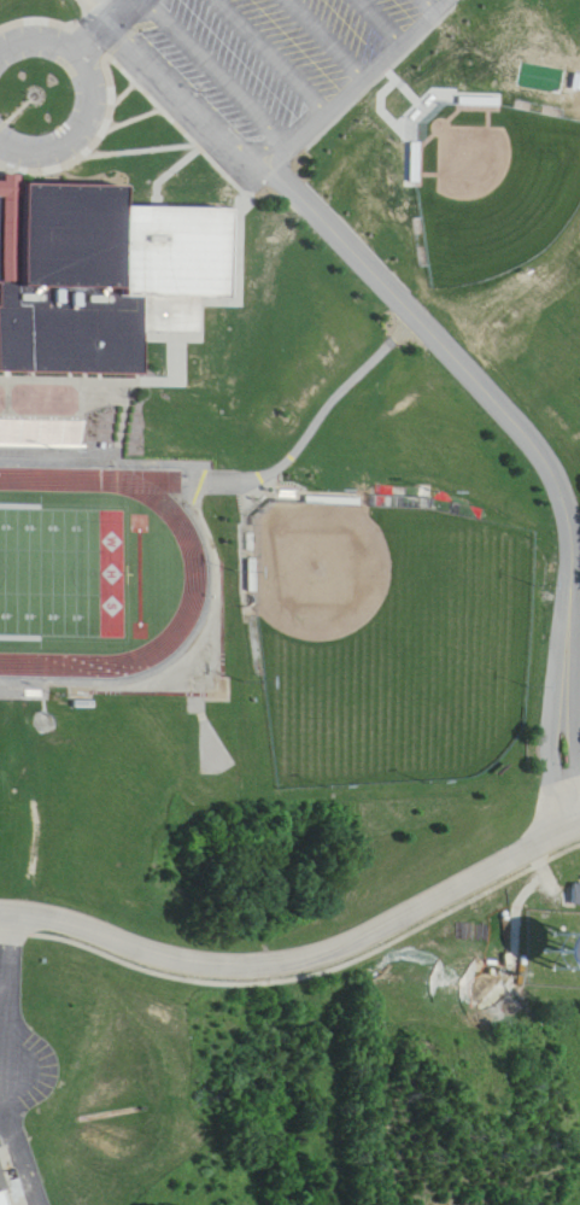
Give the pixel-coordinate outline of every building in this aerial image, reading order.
[(135,355),(135,322),(215,324),(218,182),(117,181),(117,166),(0,165),(0,352),(135,355)] [(0,1161),(0,1204),(11,1204),(0,1161)]
